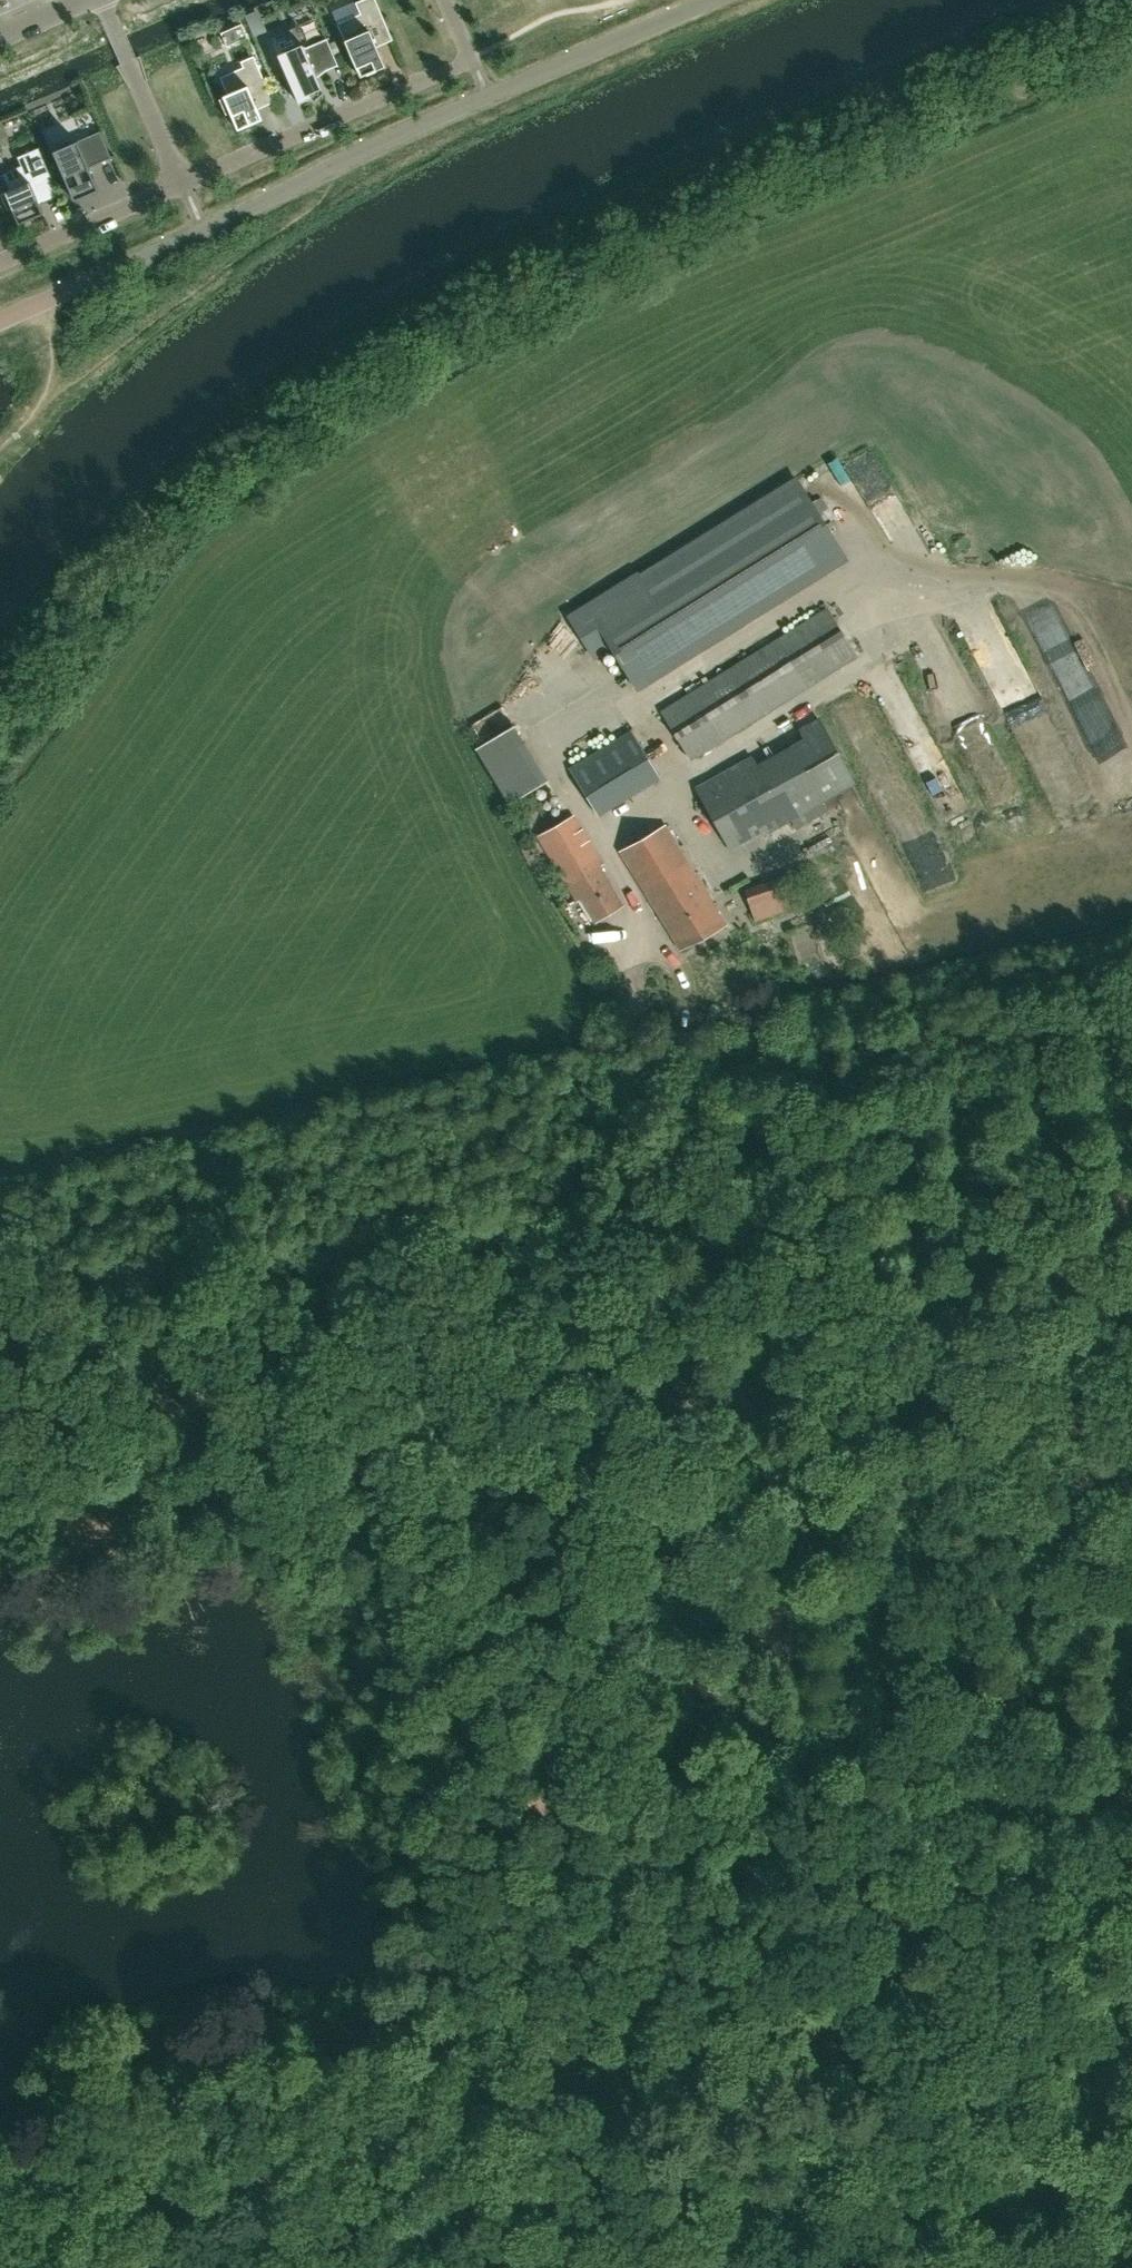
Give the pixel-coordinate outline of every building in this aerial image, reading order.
[(376,47),(367,26),(383,19),(375,0),(361,0),(355,2),(360,14),(337,23),(360,77),(384,66),(376,47)] [(241,23),(232,27),(238,41),(247,37),(241,23)] [(270,37),(298,103),(311,97),(314,101),(323,92),(315,75),(323,67),(326,70),(336,66),(337,66),(338,66),(326,38),(304,47),(295,26),(270,37)] [(262,119),(257,109),(248,87),(264,81),(253,56),(240,61),(243,67),(220,77),(227,94),(223,96),(223,97),(219,99),(226,114),(230,112),(237,129),(262,119)] [(111,158),(100,131),(53,151),(74,200),(98,189),(89,167),(111,158)] [(30,184),(50,175),(38,147),(16,156),(20,165),(2,173),(9,190),(4,192),(1,194),(7,209),(11,208),(18,224),(43,213),(30,184)] [(826,609),(792,631),(662,712),(691,759),(856,656),(826,609)] [(731,852),(790,819),(854,783),(819,719),(799,730),(804,739),(756,765),(751,757),(696,788),(731,852)] [(512,803),(551,784),(522,725),(483,744),(512,803)] [(597,814),(658,776),(630,730),(569,768),(597,814)] [(595,920),(621,904),(601,871),(606,868),(573,815),(538,836),(575,897),(580,895),(595,920)] [(679,948),(724,923),(664,825),(620,851),(679,948)] [(816,844),(821,853),(849,839),(845,831),(816,844)] [(752,897),(761,923),(811,906),(802,880),(752,897)]
